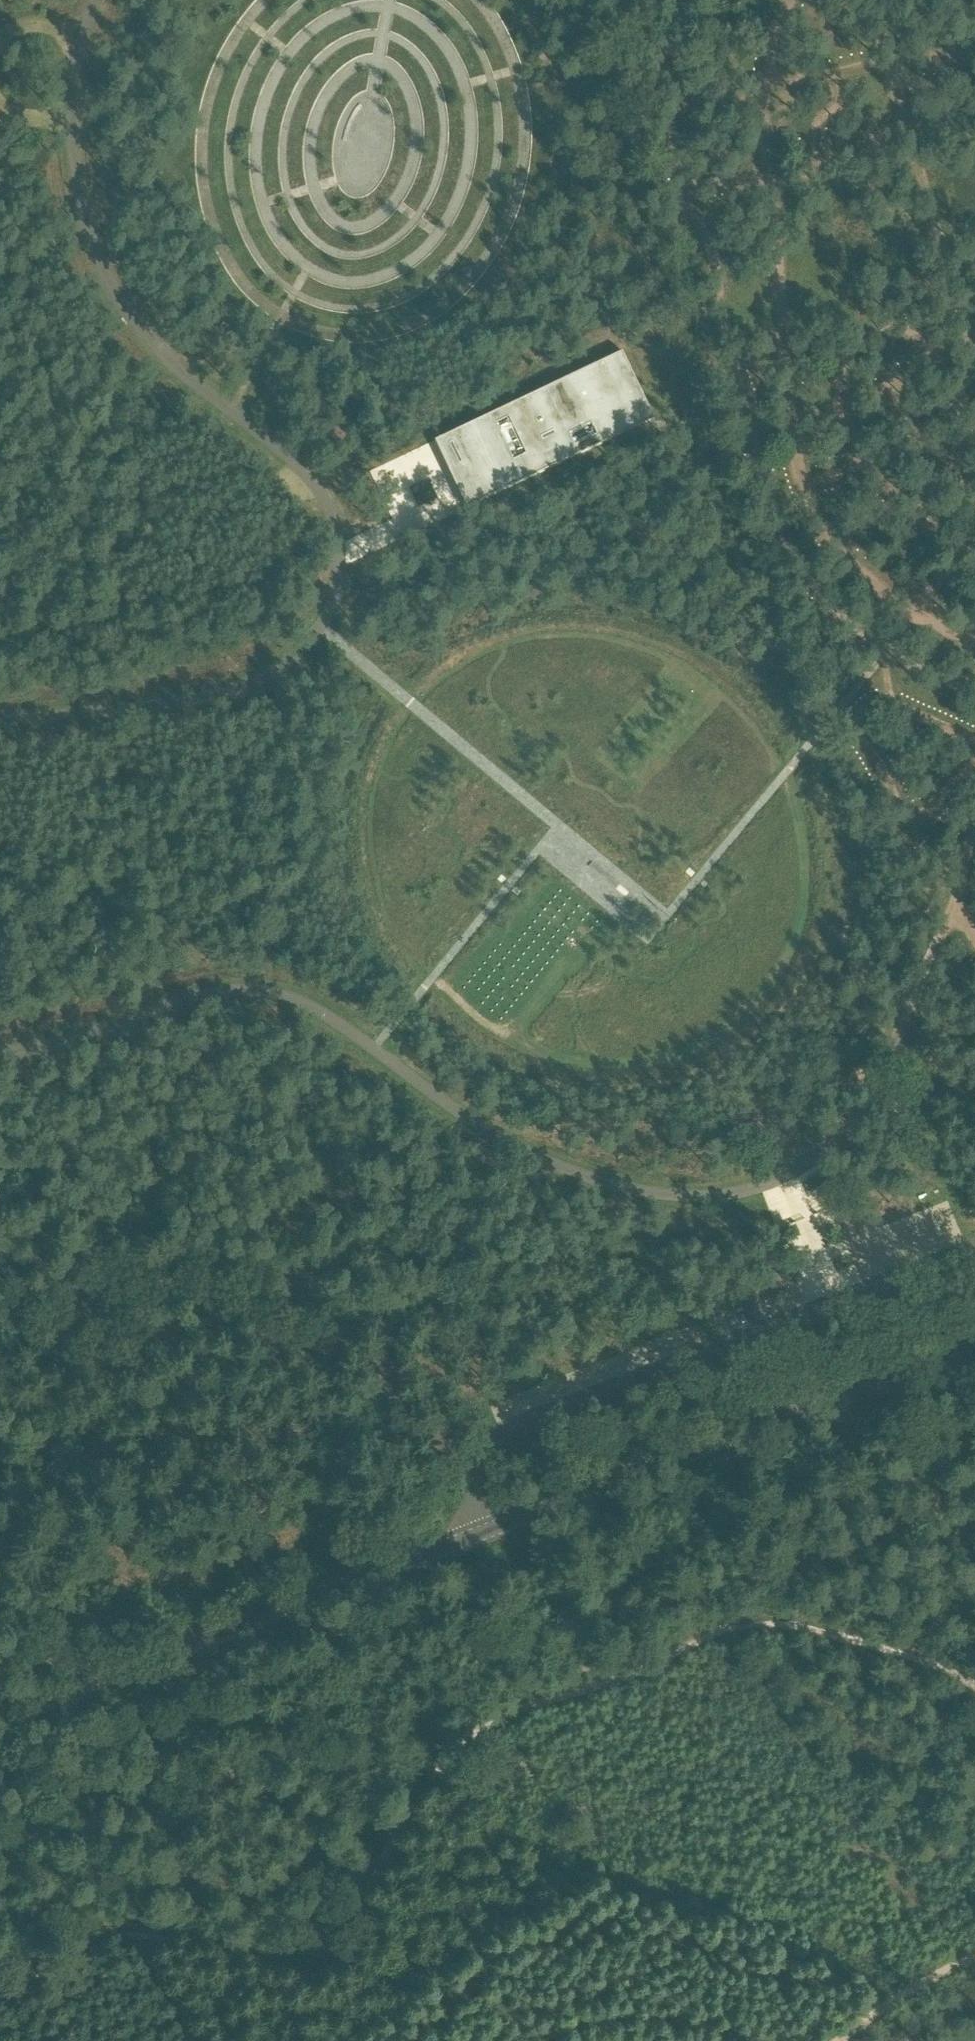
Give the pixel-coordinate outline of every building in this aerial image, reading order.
[(464,442),(448,450),(467,489),(482,481),(477,471),(483,468),(488,479),(524,461),(519,451),(526,448),(527,450),(561,433),(564,440),(558,443),(565,458),(639,423),(611,364),(610,362),(543,394),(544,396),(547,403),(512,419),(513,421),(507,424),(506,422),(469,440),(474,451),(469,453),(464,442)]
